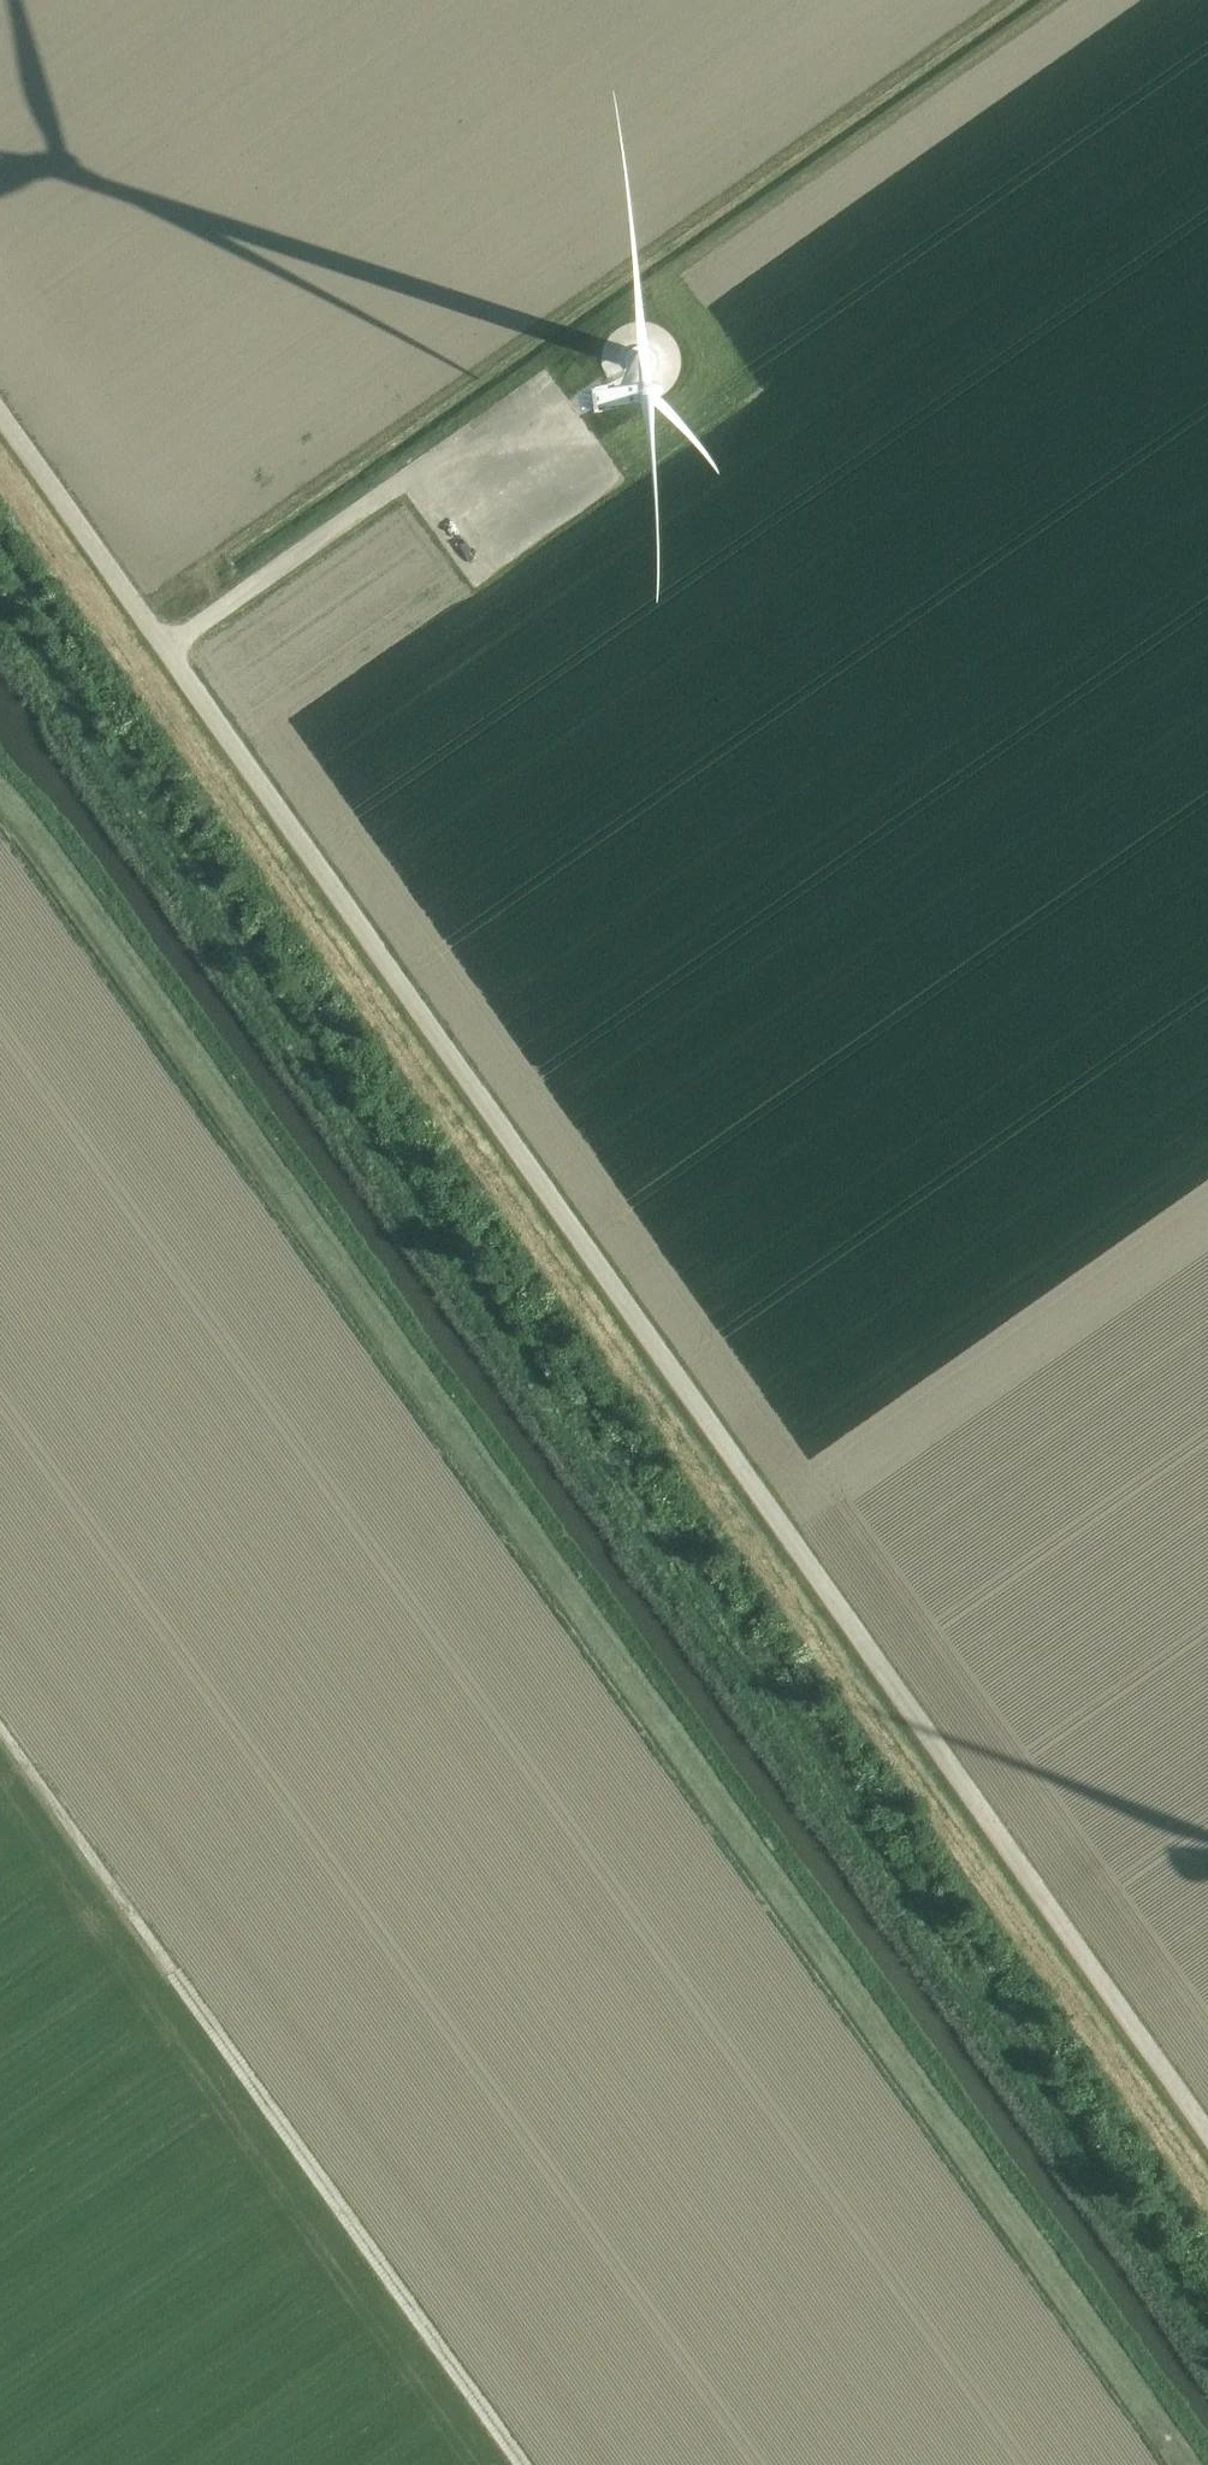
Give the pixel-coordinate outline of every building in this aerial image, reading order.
[(635,365),(635,367),(635,369),(636,371),(637,373),(638,374),(640,376),(641,377),(643,377),(645,377),(647,377),(649,377),(651,376),(653,375),(654,373),(655,372),(656,370),(656,368),(656,366),(656,364),(655,362),(654,360),(653,359),(652,357),(650,356),(649,356),(647,356),(645,356),(643,356),(641,356),(640,357),(638,358),(637,360),(636,362),(635,363),(635,365)]
